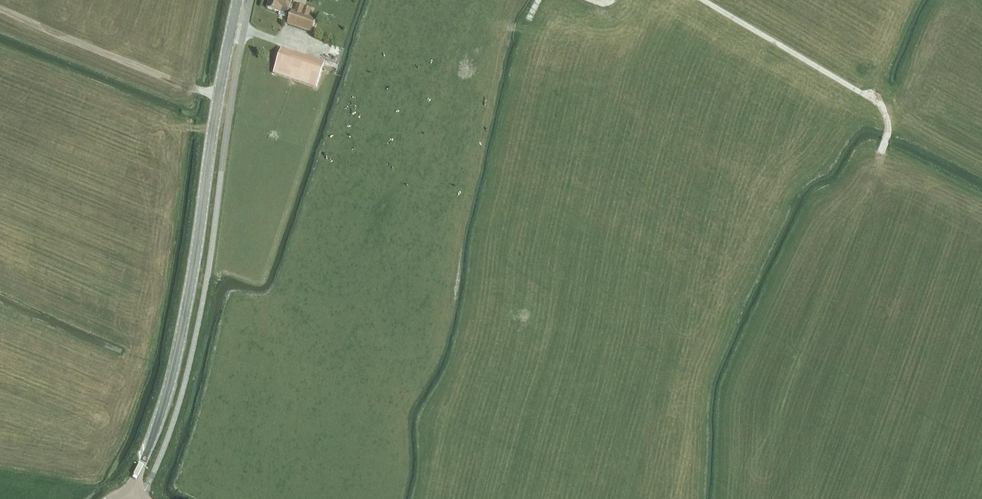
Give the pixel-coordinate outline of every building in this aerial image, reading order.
[(267,8),(280,13),(282,8),(289,10),(292,0),(270,0),(267,8)] [(317,19),(309,17),(311,9),(296,4),(294,11),(292,10),(288,24),(312,32),(317,19)] [(316,88),(324,65),(282,51),(274,74),(316,88)]
